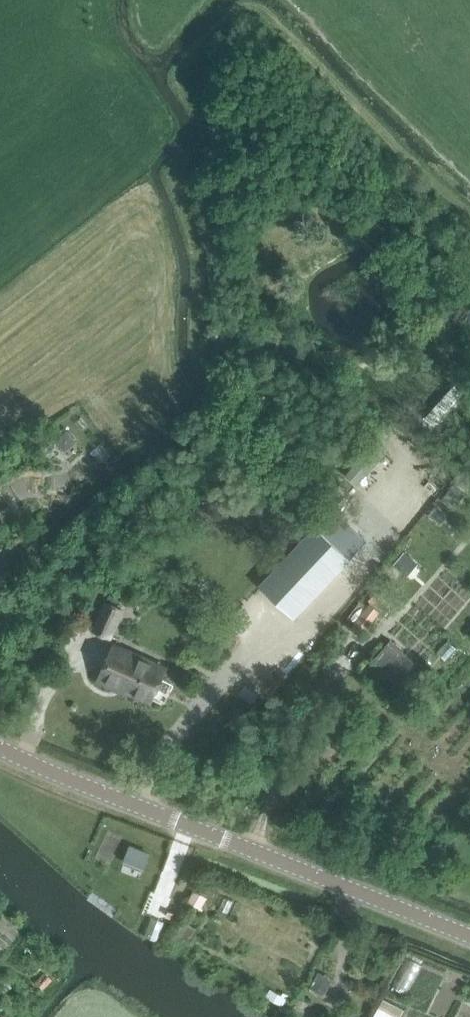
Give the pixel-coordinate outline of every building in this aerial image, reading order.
[(66,430),(56,439),(63,447),(69,447),(76,441),(66,430)] [(446,492),(421,522),(430,530),(456,500),(446,492)] [(315,526),(260,584),(295,617),(350,559),(366,541),(331,508),(315,526)] [(405,550),(393,563),(403,571),(414,558),(405,550)] [(110,639),(123,610),(106,603),(93,632),(110,639)] [(370,604),(351,629),(362,637),(381,612),(370,604)] [(390,639),(379,653),(404,674),(416,660),(390,639)] [(150,700),(164,668),(114,645),(98,679),(114,686),(115,684),(150,700)] [(232,716),(238,721),(246,712),(239,706),(231,715),(232,716)] [(130,847),(125,860),(144,867),(149,854),(130,847)] [(374,1016),(401,1016),(406,1007),(384,996),(374,1016)]
